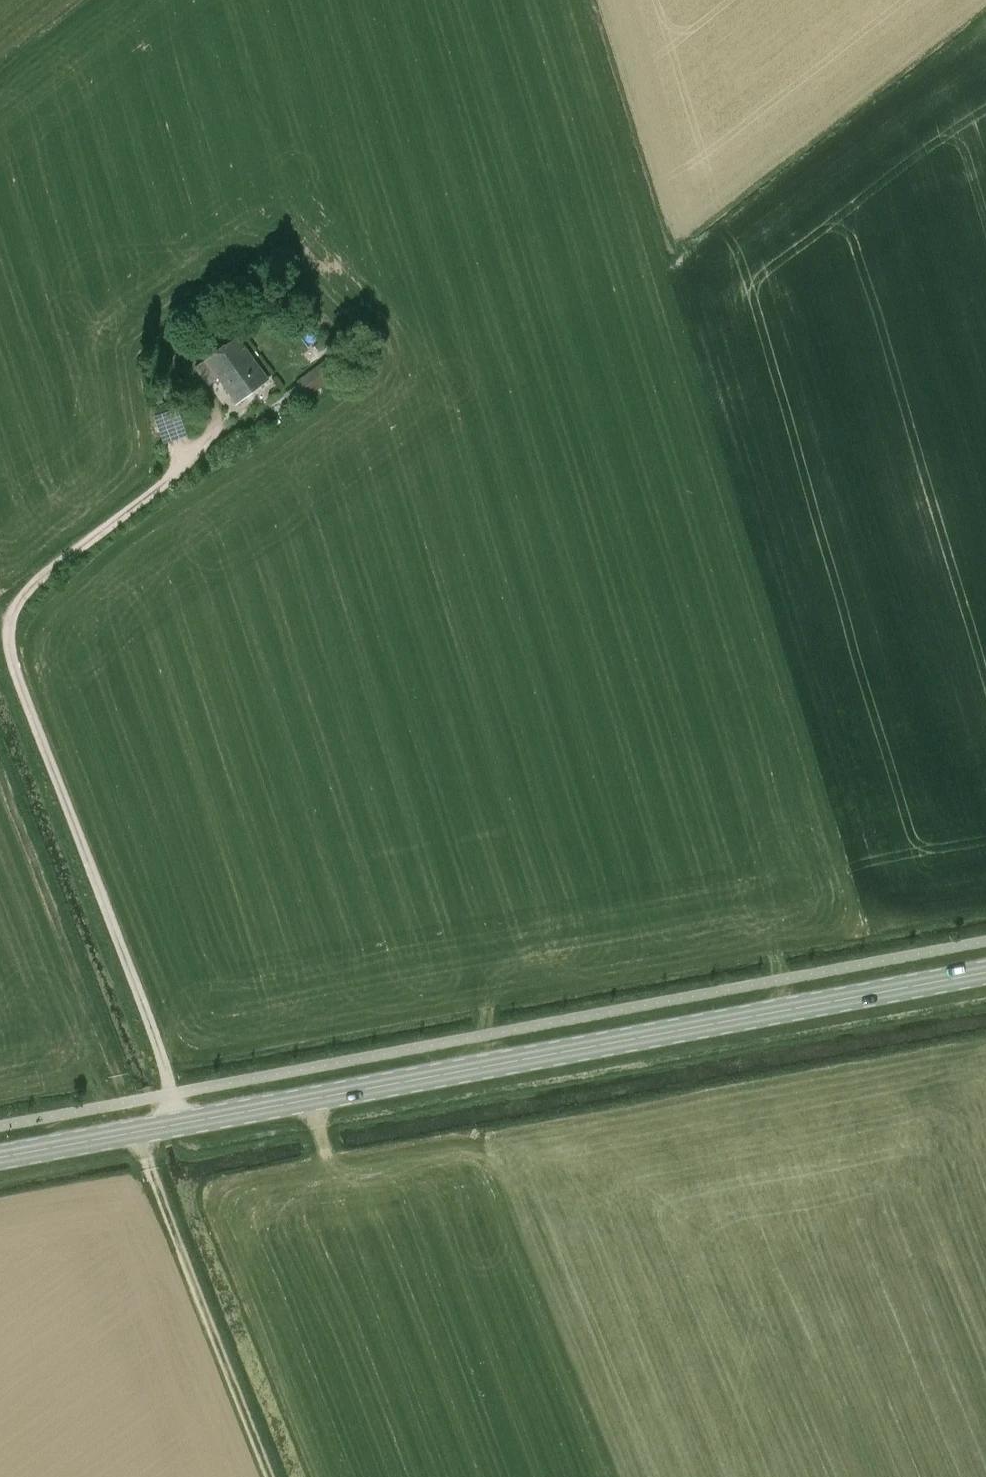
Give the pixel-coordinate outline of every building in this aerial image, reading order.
[(238,337),(206,361),(237,404),(270,381),(238,337)] [(347,366),(337,352),(298,381),(309,396),(347,366)]
